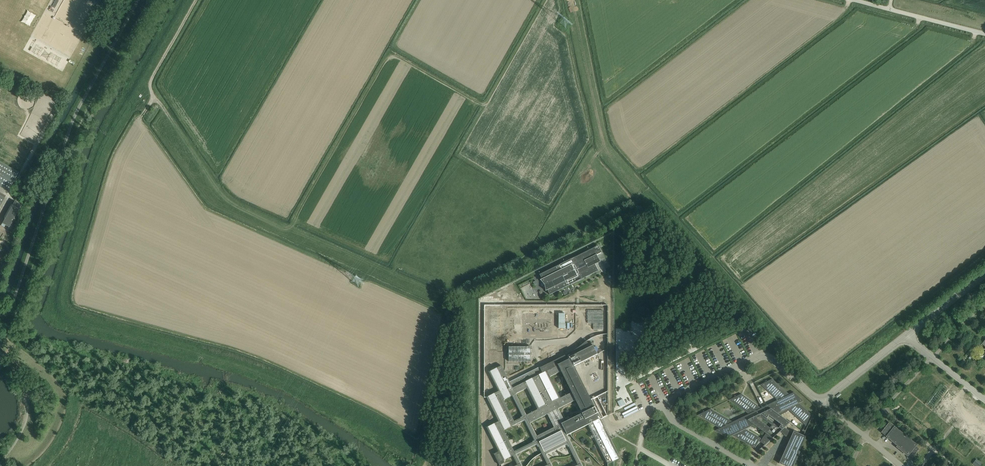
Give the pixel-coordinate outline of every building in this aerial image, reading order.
[(9,192),(19,173),(0,162),(0,187),(9,192)] [(15,202),(5,219),(2,224),(9,228),(21,205),(15,202)] [(540,275),(542,279),(541,280),(545,285),(546,291),(548,290),(550,295),(599,271),(596,264),(600,262),(597,255),(602,253),(598,246),(540,275)] [(491,348),(506,348),(506,312),(502,312),(502,310),(497,310),(497,312),(491,312),(491,348)] [(588,330),(603,330),(603,311),(588,310),(588,330)] [(513,319),(513,334),(534,334),(534,336),(536,336),(536,334),(550,334),(550,318),(513,319)] [(601,419),(603,418),(604,418),(607,416),(608,416),(608,392),(608,391),(591,400),(574,366),(598,354),(592,344),(589,345),(587,341),(578,349),(574,351),(510,383),(502,366),(489,372),(499,391),(487,398),(499,422),(487,428),(499,452),(494,454),(500,465),(505,463),(504,461),(513,456),(518,465),(516,465),(522,465),(516,454),(536,444),(538,444),(548,465),(546,465),(552,465),(546,455),(547,454),(566,444),(568,444),(578,465),(576,465),(582,465),(567,436),(588,425),(593,435),(591,436),(591,437),(591,438),(591,439),(592,438),(594,437),(608,464),(614,461),(620,458),(610,437),(609,435),(601,419)] [(531,347),(509,347),(509,362),(531,362),(531,347)] [(757,445),(759,443),(758,443),(761,438),(745,430),(754,425),(766,434),(762,440),(763,441),(762,443),(765,445),(758,451),(758,452),(781,432),(785,434),(784,435),(786,437),(786,436),(790,439),(779,464),(784,465),(793,465),(806,436),(804,439),(803,438),(804,435),(802,438),(794,432),(794,431),(792,434),(784,428),(791,422),(790,422),(779,415),(789,410),(807,427),(806,430),(813,415),(813,414),(812,416),(799,403),(804,401),(794,393),(793,391),(788,394),(772,379),(767,382),(766,380),(765,382),(765,383),(761,385),(778,400),(767,406),(763,408),(761,408),(743,395),(741,394),(737,397),(735,396),(734,397),(734,398),(729,400),(749,414),(733,422),(710,409),(705,412),(704,411),(702,413),(703,413),(697,416),(718,428),(720,429),(715,431),(727,438),(732,436),(735,438),(755,449),(757,445)] [(925,404),(931,409),(948,389),(942,384),(925,404)] [(622,414),(623,416),(638,409),(637,407),(622,414)] [(623,416),(624,418),(639,411),(638,409),(623,416)] [(916,445),(889,423),(882,433),(881,432),(881,433),(911,457),(911,456),(912,455),(913,456),(918,450),(915,447),(916,445)]
